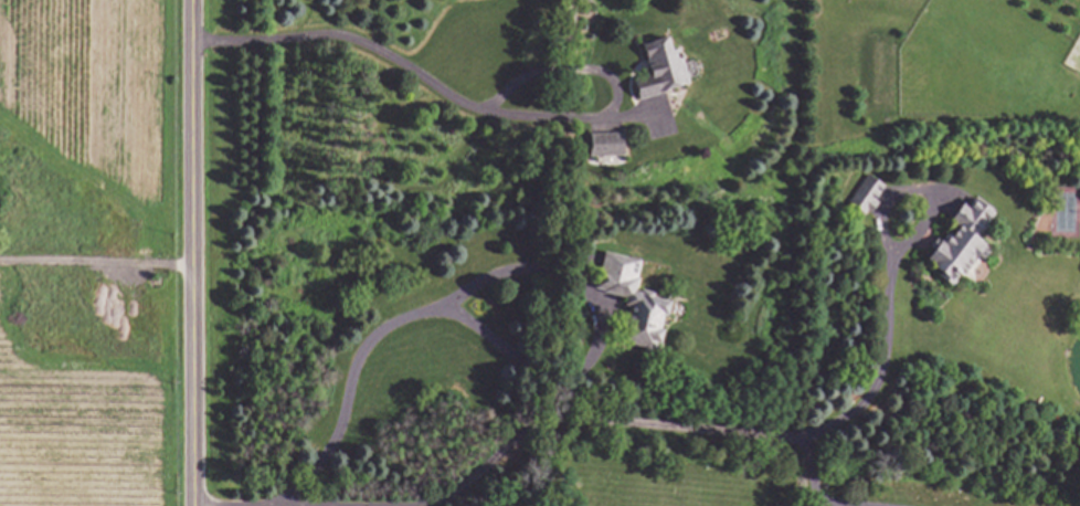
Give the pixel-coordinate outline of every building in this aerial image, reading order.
[(686,86),(684,78),(692,76),(690,65),(681,68),(676,50),(667,52),(664,38),(637,45),(645,76),(629,80),(634,99),(686,86)] [(618,134),(586,134),(586,156),(618,156),(618,134)] [(883,187),(869,179),(852,208),(865,216),(883,187)] [(921,261),(955,288),(985,248),(974,239),(993,215),(968,196),(947,223),(949,225),(921,261)] [(664,298),(633,292),(639,260),(600,253),(593,292),(625,298),(616,344),(654,351),(664,298)]
